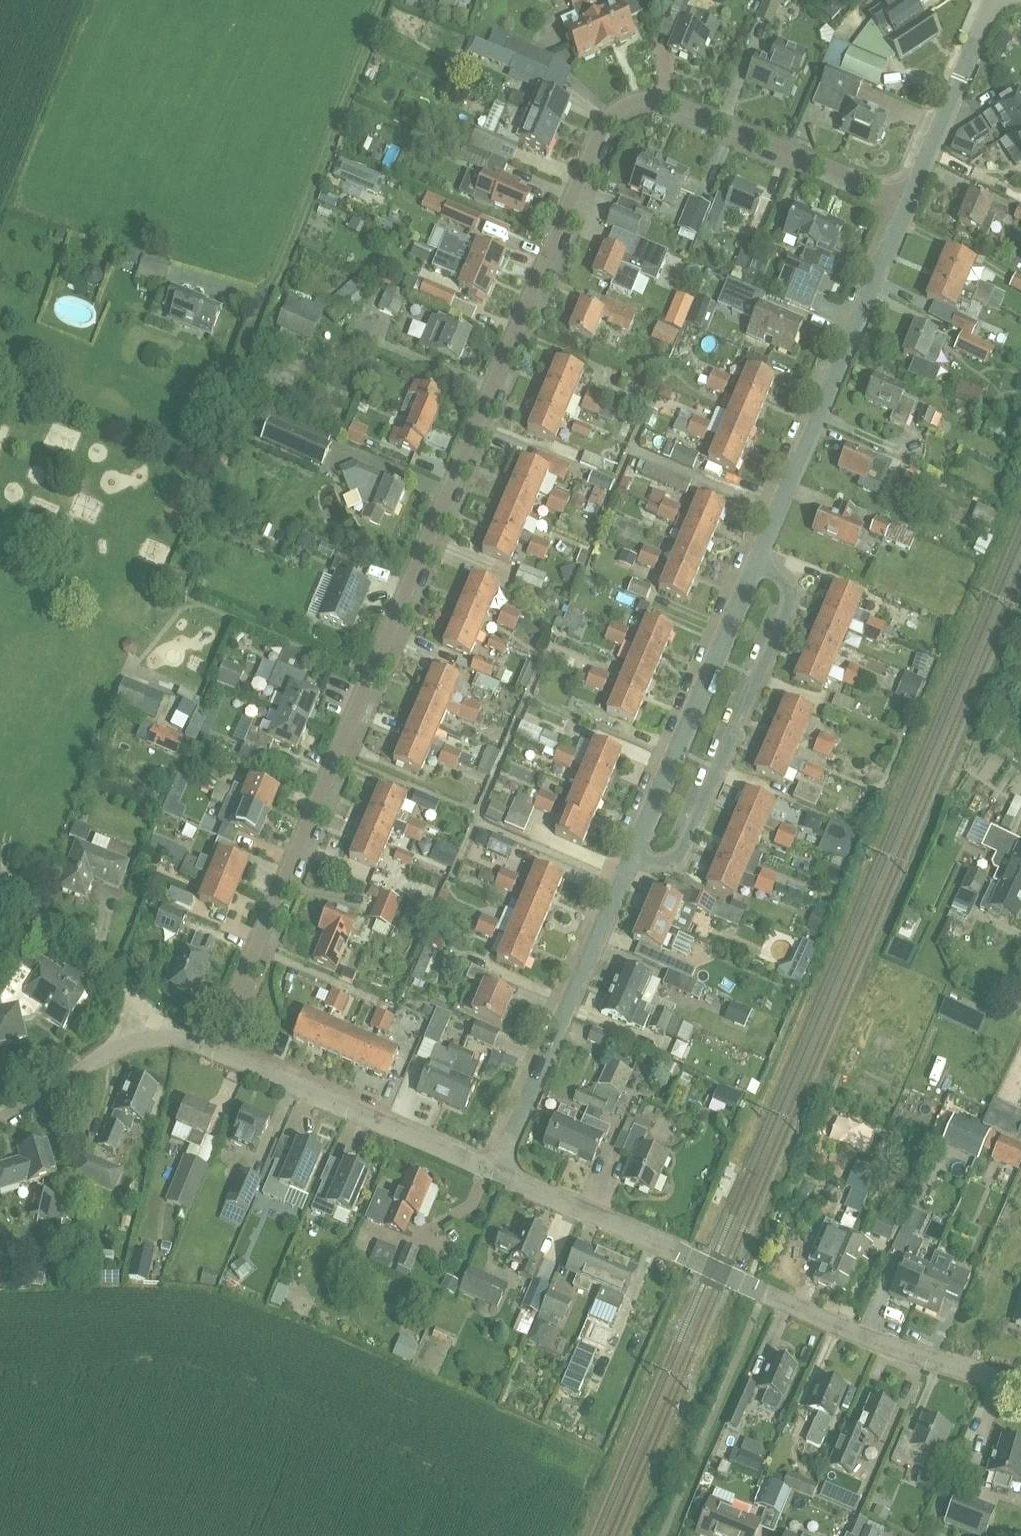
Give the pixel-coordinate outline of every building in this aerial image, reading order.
[(585,0),(568,0),(575,15),(567,19),(565,29),(579,59),(606,47),(593,17),(587,4),(586,4),(585,0)] [(593,17),(606,47),(633,35),(627,21),(643,14),(636,0),(630,0),(620,5),(593,17)] [(682,10),(686,0),(671,0),(669,5),(682,10)] [(770,28),(779,5),(783,7),(790,0),(764,0),(755,21),(767,27),(770,28)] [(887,62),(897,55),(900,60),(940,34),(938,31),(944,25),(947,17),(948,7),(944,0),(894,0),(870,15),(873,19),(852,47),(887,62)] [(833,21),(842,11),(832,2),(823,12),(833,21)] [(669,50),(692,59),(694,55),(704,59),(707,49),(704,48),(707,40),(711,41),(718,24),(684,11),(669,50)] [(506,53),(523,60),(529,46),(497,33),(492,46),(506,53)] [(748,81),(788,98),(798,74),(803,77),(809,63),(808,54),(807,54),(808,52),(778,39),(769,59),(759,55),(748,81)] [(998,58),(1005,48),(995,41),(988,51),(998,58)] [(523,60),(549,71),(554,57),(529,46),(523,60)] [(838,72),(877,88),(887,63),(886,62),(887,62),(852,47),(850,47),(850,48),(849,47),(838,72)] [(500,65),(543,84),(549,71),(523,60),(506,53),(500,65)] [(842,130),(876,145),(887,119),(853,105),(862,84),(828,69),(814,104),(847,118),(842,130)] [(447,85),(440,82),(436,92),(443,95),(447,85)] [(507,106),(559,128),(570,103),(539,90),(534,101),(513,92),(507,106)] [(1009,132),(1020,124),(1020,94),(1018,90),(992,108),(993,109),(982,117),(991,129),(1002,122),(1009,132)] [(462,140),(512,161),(521,142),(548,154),(559,128),(507,106),(506,108),(494,103),(482,132),(476,129),(472,139),(464,135),(462,140)] [(954,139),(969,144),(989,131),(979,118),(956,134),(954,139)] [(1009,132),(1018,146),(1007,154),(1015,167),(1020,163),(1020,124),(1009,132)] [(969,144),(954,139),(950,150),(970,157),(974,146),(969,144)] [(457,159),(484,172),(491,157),(464,144),(457,159)] [(629,187),(652,196),(665,165),(642,155),(629,187)] [(340,161),(334,176),(378,194),(384,179),(340,161)] [(652,196),(675,206),(688,174),(665,165),(652,196)] [(493,204),(521,215),(530,195),(517,189),(519,183),(497,174),(495,179),(484,175),(474,199),(492,207),(493,204)] [(703,229),(719,236),(730,207),(755,217),(763,197),(748,191),(750,186),(735,179),(728,197),(718,193),(703,229)] [(318,202),(335,209),(339,200),(322,192),(318,202)] [(975,233),(987,238),(994,221),(1001,224),(1007,210),(970,195),(958,223),(976,231),(975,233)] [(678,228),(698,236),(711,206),(691,197),(678,228)] [(440,218),(474,232),(481,216),(447,202),(447,203),(440,200),(435,212),(442,215),(440,218)] [(608,225),(638,238),(643,240),(651,222),(643,218),(615,206),(608,225)] [(796,247),(805,251),(820,217),(796,207),(785,235),(799,241),(796,247)] [(655,212),(647,208),(643,218),(651,222),(655,212)] [(379,224),(393,230),(397,222),(382,216),(379,224)] [(347,229),(356,233),(362,221),(353,217),(347,229)] [(805,251),(801,260),(795,275),(786,296),(802,303),(807,292),(812,294),(814,293),(818,284),(817,282),(808,278),(812,269),(832,277),(841,255),(832,252),(843,226),(820,217),(805,251)] [(55,239),(63,242),(65,234),(57,231),(55,239)] [(437,252),(496,277),(505,255),(503,254),(505,249),(492,243),(489,249),(446,231),(439,248),(437,252)] [(734,267),(746,272),(758,241),(747,236),(734,267)] [(653,268),(654,264),(658,266),(665,250),(637,239),(629,258),(625,256),(625,255),(605,246),(593,275),(613,283),(612,286),(631,294),(644,265),(653,268)] [(135,280),(164,288),(171,264),(143,256),(144,253),(119,246),(113,259),(139,267),(135,280)] [(965,287),(965,286),(975,263),(946,251),(937,275),(965,287)] [(469,297),(482,303),(485,298),(486,299),(496,277),(437,252),(436,257),(432,266),(458,277),(459,274),(464,276),(459,287),(471,292),(469,297)] [(783,271),(795,275),(801,260),(789,255),(784,269),(783,269),(783,271)] [(745,281),(756,286),(765,262),(755,258),(745,281)] [(84,278),(87,284),(93,286),(99,283),(101,277),(98,271),(91,269),(86,272),(84,278)] [(1009,287),(1020,294),(1020,276),(1016,274),(1009,287)] [(973,301),(988,307),(992,297),(975,290),(965,286),(965,287),(937,275),(927,298),(955,310),(959,301),(971,306),(973,301)] [(322,307),(336,323),(369,293),(355,277),(322,307)] [(418,298),(450,311),(456,294),(425,281),(424,283),(413,278),(407,292),(419,297),(418,298)] [(753,320),(749,330),(775,341),(773,346),(790,353),(802,323),(775,312),(774,312),(761,307),(765,295),(742,285),(741,287),(730,282),(721,303),(733,308),(731,311),(753,320)] [(992,297),(994,290),(995,289),(979,282),(975,290),(992,297)] [(377,308),(397,317),(407,295),(388,286),(387,287),(387,286),(377,308)] [(181,323),(211,335),(220,311),(204,305),(205,300),(171,288),(164,306),(173,309),(169,319),(181,323)] [(569,330),(592,340),(601,318),(608,321),(607,324),(628,333),(637,312),(604,298),(598,310),(581,303),(569,330)] [(673,317),(685,322),(692,303),(681,298),(673,317)] [(276,327),(311,342),(319,321),(285,307),(276,327)] [(959,331),(962,333),(971,337),(978,324),(957,313),(950,326),(959,331)] [(420,347),(459,364),(471,335),(453,327),(455,323),(439,316),(437,320),(432,318),(420,347)] [(700,329),(702,323),(688,317),(686,323),(700,329)] [(651,338),(662,343),(668,328),(658,323),(651,338)] [(946,339),(936,334),(915,325),(903,354),(914,358),(907,374),(934,385),(940,371),(938,367),(935,365),(946,339)] [(971,337),(962,333),(954,350),(986,366),(994,350),(981,343),(971,337)] [(546,384),(573,395),(583,372),(556,361),(546,384)] [(401,377),(408,381),(412,371),(405,368),(401,377)] [(738,391),(764,402),(774,379),(748,368),(738,391)] [(709,379),(726,386),(730,378),(713,371),(709,379)] [(706,388),(723,395),(726,386),(709,379),(701,376),(698,383),(706,387),(706,388)] [(890,422),(904,428),(914,405),(901,399),(905,389),(876,376),(865,401),(894,413),(890,422)] [(412,417),(432,426),(440,407),(437,405),(442,394),(415,383),(410,394),(409,393),(401,412),(412,417)] [(537,407),(564,418),(573,395),(546,384),(537,407)] [(673,390),(662,385),(658,396),(665,399),(669,397),(673,390)] [(956,395),(977,404),(980,396),(959,387),(956,395)] [(584,401),(601,408),(605,398),(588,391),(584,401)] [(728,414),(754,425),(764,402),(738,391),(728,414)] [(598,416),(601,408),(584,401),(581,409),(598,416)] [(527,431),(554,442),(564,418),(537,407),(527,431)] [(916,423),(929,429),(936,413),(922,408),(916,423)] [(657,413),(652,410),(645,426),(651,428),(657,413)] [(690,425),(707,433),(710,424),(694,417),(681,411),(677,420),(690,425)] [(718,437),(744,448),(754,425),(728,414),(718,437)] [(389,443),(416,454),(421,443),(424,444),(432,426),(412,417),(404,435),(395,430),(389,443)] [(270,420),(261,442),(321,469),(331,447),(270,420)] [(690,425),(677,420),(673,430),(686,435),(690,425)] [(345,440),(362,448),(370,429),(353,422),(345,440)] [(571,432),(588,439),(592,429),(575,422),(571,432)] [(703,441),(707,433),(690,425),(686,434),(703,441)] [(708,460),(734,472),(744,448),(718,437),(708,460)] [(669,460),(693,470),(699,455),(676,445),(669,460)] [(839,469),(866,481),(871,469),(880,473),(883,464),(876,461),(877,460),(848,447),(839,469)] [(580,463),(597,470),(602,459),(585,451),(580,463)] [(512,483),(538,494),(547,474),(563,481),(569,467),(535,453),(531,463),(522,460),(512,483)] [(226,473),(230,458),(222,455),(217,470),(226,473)] [(362,519),(379,526),(384,513),(394,517),(405,489),(397,486),(400,481),(372,469),(357,462),(340,469),(351,496),(355,494),(361,507),(366,508),(362,519)] [(641,475),(687,494),(692,482),(673,474),(646,463),(641,475)] [(587,484),(609,493),(615,482),(592,472),(587,484)] [(624,477),(623,477),(619,487),(626,490),(630,480),(624,477)] [(529,518),(538,494),(512,483),(502,506),(529,518)] [(553,491),(550,499),(566,507),(570,498),(567,497),(569,494),(557,489),(556,492),(553,491)] [(585,513),(597,518),(607,494),(600,491),(597,489),(591,504),(589,503),(585,513)] [(618,489),(616,496),(620,506),(625,503),(629,494),(618,489)] [(568,507),(580,512),(585,500),(573,495),(568,507)] [(688,520),(714,532),(724,508),(698,497),(688,520)] [(566,507),(550,499),(546,508),(563,515),(566,507)] [(660,508),(677,515),(680,507),(664,500),(660,508)] [(656,517),(673,524),(677,515),(660,508),(649,503),(645,511),(656,516),(656,517)] [(970,523),(991,532),(999,515),(978,505),(970,523)] [(519,541),(519,540),(522,533),(529,518),(502,506),(492,529),(519,541)] [(813,532),(853,549),(862,527),(860,526),(864,516),(843,507),(838,517),(822,511),(813,532)] [(896,545),(908,551),(914,536),(890,525),(892,523),(877,516),(869,533),(896,545)] [(678,543),(705,555),(714,532),(688,520),(678,543)] [(509,564),(519,541),(492,529),(482,553),(509,564)] [(284,543),(287,536),(280,533),(277,540),(284,543)] [(294,553),(310,559),(318,541),(302,534),(294,553)] [(550,545),(533,537),(530,545),(547,553),(550,545)] [(668,566),(695,578),(705,555),(678,543),(668,566)] [(547,553),(530,545),(526,555),(543,562),(547,553)] [(643,546),(639,554),(657,562),(661,553),(643,546)] [(576,561),(584,564),(588,553),(581,550),(576,561)] [(636,556),(624,551),(619,562),(632,567),(636,556)] [(654,570),(657,562),(639,554),(636,563),(654,570)] [(318,618),(350,632),(369,586),(365,584),(355,580),(360,568),(337,558),(332,570),(336,572),(318,618)] [(515,581),(541,591),(547,576),(521,566),(515,581)] [(658,590),(685,601),(695,578),(668,566),(658,590)] [(462,600),(489,611),(499,587),(472,576),(462,600)] [(825,610),(851,621),(856,610),(861,598),(834,587),(825,610)] [(453,622),(480,634),(489,611),(462,600),(453,622)] [(636,613),(645,616),(649,605),(645,603),(641,601),(636,613)] [(500,616),(517,623),(521,614),(504,607),(500,616)] [(842,644),(847,631),(851,621),(825,610),(815,633),(842,644)] [(583,621),(567,615),(561,629),(577,636),(583,621)] [(496,625),(513,632),(517,623),(500,616),(496,625)] [(886,625),(870,618),(866,628),(882,634),(885,627),(886,625)] [(636,642),(663,654),(673,631),(646,619),(636,642)] [(443,646),(469,657),(480,634),(453,622),(443,646)] [(608,631),(625,638),(629,629),(612,622),(608,631)] [(900,633),(885,627),(882,634),(896,641),(900,633)] [(882,634),(866,628),(862,638),(877,644),(882,634)] [(604,639),(621,647),(625,638),(608,631),(604,639)] [(815,633),(805,656),(832,667),(836,658),(842,644),(815,633)] [(487,647),(504,655),(508,645),(492,638),(487,647)] [(626,665),(653,677),(663,654),(636,642),(626,665)] [(930,658),(917,654),(912,670),(925,673),(930,658)] [(822,691),(827,678),(832,667),(805,656),(795,679),(822,691)] [(469,671),(490,678),(495,666),(474,659),(469,671)] [(223,663),(215,683),(236,691),(244,672),(223,663)] [(280,711),(308,723),(319,696),(302,688),(307,677),(278,664),(268,686),(287,694),(280,711)] [(526,664),(517,686),(526,690),(535,668),(526,664)] [(851,664),(847,674),(862,680),(866,671),(851,664)] [(617,688),(644,700),(653,677),(626,665),(617,688)] [(497,668),(492,679),(500,682),(503,674),(504,671),(497,668)] [(609,676),(592,668),(588,677),(605,684),(609,676)] [(433,669),(423,693),(450,704),(460,680),(433,669)] [(895,697),(913,704),(923,681),(905,673),(895,697)] [(862,680),(847,674),(842,683),(858,690),(862,680)] [(585,686),(602,693),(605,684),(588,677),(583,675),(580,682),(586,684),(585,686)] [(140,712),(150,716),(158,694),(149,690),(150,688),(124,678),(115,703),(140,713),(140,712)] [(607,712),(633,723),(644,700),(617,688),(607,712)] [(177,697),(191,704),(195,696),(181,689),(177,697)] [(450,704),(423,693),(413,716),(440,727),(446,713),(474,724),(478,716),(474,714),(461,709),(450,704)] [(855,701),(837,694),(831,705),(851,713),(855,701)] [(474,714),(478,716),(481,717),(484,709),(481,708),(482,707),(464,700),(461,709),(474,714)] [(785,701),(776,724),(803,736),(812,713),(785,701)] [(822,720),(842,729),(847,716),(827,708),(822,720)] [(244,744),(268,754),(273,741),(296,751),(308,723),(280,711),(273,729),(254,721),(244,744)] [(404,738),(430,750),(441,755),(458,762),(462,754),(434,741),(440,727),(413,716),(404,738)] [(481,717),(478,716),(474,724),(481,726),(484,719),(481,717)] [(147,740),(153,725),(144,721),(137,736),(147,740)] [(528,722),(522,735),(544,745),(550,731),(528,722)] [(776,724),(766,747),(793,759),(803,736),(776,724)] [(183,738),(153,725),(147,740),(177,753),(183,738)] [(817,742),(833,749),(837,740),(821,733),(817,742)] [(393,762),(420,774),(430,750),(404,738),(393,762)] [(594,742),(590,753),(584,765),(611,777),(621,753),(594,742)] [(813,752),(829,759),(833,749),(817,742),(813,752)] [(560,744),(556,753),(573,760),(577,751),(560,744)] [(495,764),(500,753),(488,747),(482,759),(495,764)] [(756,771),(783,782),(788,769),(798,773),(803,763),(793,759),(766,747),(756,771)] [(265,756),(254,751),(249,764),(261,768),(265,756)] [(569,769),(573,760),(556,753),(554,758),(552,762),(569,769)] [(473,758),(462,754),(458,762),(469,766),(473,758)] [(458,762),(441,755),(438,763),(455,770),(458,762)] [(574,788),(601,800),(611,777),(584,765),(574,788)] [(823,772),(807,765),(803,775),(819,782),(823,772)] [(235,790),(231,799),(241,804),(268,815),(278,791),(251,780),(246,790),(235,785),(233,789),(235,790)] [(214,793),(231,799),(235,790),(233,789),(218,783),(214,793)] [(793,798),(815,808),(821,793),(799,783),(793,798)] [(493,792),(500,795),(503,787),(497,784),(493,792)] [(379,788),(369,811),(396,823),(406,800),(379,788)] [(565,811),(591,823),(601,800),(574,788),(565,811)] [(411,804),(434,815),(440,802),(416,791),(411,804)] [(530,797),(554,807),(557,798),(541,791),(539,794),(532,791),(530,797)] [(211,801),(227,808),(231,799),(214,793),(211,801)] [(504,824),(524,833),(534,809),(550,815),(554,807),(530,797),(529,798),(518,793),(516,799),(515,799),(504,824)] [(763,828),(763,827),(767,819),(773,805),(746,793),(736,817),(763,828)] [(166,800),(161,813),(180,821),(185,809),(166,800)] [(485,817),(500,824),(507,809),(492,802),(485,817)] [(231,827),(258,839),(268,815),(241,804),(231,827)] [(360,834),(387,846),(392,833),(403,838),(404,836),(421,844),(424,835),(407,827),(396,823),(369,811),(360,834)] [(555,835),(581,846),(591,823),(565,811),(555,835)] [(736,817),(727,840),(754,851),(763,828),(736,817)] [(410,820),(407,827),(424,835),(427,828),(410,820)] [(798,831),(782,824),(778,834),(794,841),(798,831)] [(991,827),(981,847),(990,852),(994,842),(1015,852),(1019,854),(1020,849),(1020,841),(991,827)] [(110,850),(115,840),(101,833),(96,842),(110,850)] [(350,858),(377,869),(387,846),(360,834),(350,858)] [(486,850),(508,859),(515,843),(492,834),(486,850)] [(790,851),(794,841),(778,834),(773,844),(790,851)] [(854,847),(824,835),(818,849),(848,862),(854,847)] [(418,845),(423,856),(429,854),(431,847),(428,840),(418,845)] [(754,851),(727,840),(717,862),(744,874),(747,865),(754,851)] [(428,860),(451,869),(458,851),(435,841),(428,860)] [(60,888),(84,897),(92,877),(118,887),(127,863),(77,843),(60,888)] [(160,854),(183,864),(188,851),(172,844),(171,848),(164,845),(160,854)] [(1020,893),(1020,849),(1019,854),(1015,852),(1011,862),(996,855),(991,863),(993,868),(998,871),(993,880),(1020,893)] [(394,859),(410,867),(415,857),(398,850),(394,859)] [(787,856),(776,851),(773,859),(784,863),(787,856)] [(200,872),(210,877),(238,888),(248,865),(220,853),(215,863),(201,857),(199,862),(204,863),(200,872)] [(183,866),(200,872),(204,863),(199,862),(187,857),(183,866)] [(744,874),(717,862),(707,886),(734,897),(744,874)] [(180,874),(196,881),(200,872),(183,866),(180,874)] [(829,866),(823,881),(836,886),(842,872),(829,866)] [(526,890),(553,901),(563,878),(536,867),(526,890)] [(498,878),(515,885),(519,877),(502,869),(498,878)] [(758,880),(774,887),(777,879),(778,877),(762,870),(762,871),(758,880)] [(951,909),(969,917),(987,878),(970,870),(961,889),(960,889),(951,909)] [(200,900),(228,912),(238,888),(210,877),(200,900)] [(494,887),(511,894),(515,885),(498,878),(494,887)] [(770,896),(774,887),(758,880),(754,890),(770,896)] [(993,880),(980,908),(999,918),(1001,913),(1020,922),(1020,919),(1020,893),(993,880)] [(166,900),(189,909),(194,898),(171,888),(166,900)] [(516,913),(543,924),(553,901),(526,890),(516,913)] [(643,916),(671,928),(682,904),(654,892),(643,916)] [(709,916),(726,923),(731,910),(690,892),(685,904),(709,915),(709,916)] [(370,921),(390,929),(401,902),(379,893),(367,919),(370,921)] [(446,902),(438,899),(435,907),(440,909),(444,906),(446,902)] [(154,927),(177,937),(186,915),(163,905),(154,927)] [(326,932),(347,942),(352,932),(360,935),(365,923),(329,908),(319,930),(325,933),(326,932)] [(806,929),(820,934),(828,914),(814,909),(806,929)] [(947,918),(963,926),(966,918),(951,911),(947,918)] [(506,936),(533,947),(543,924),(516,913),(506,936)] [(478,924),(495,931),(499,923),(482,915),(478,924)] [(661,950),(670,954),(680,932),(671,928),(643,916),(633,940),(661,952),(661,950)] [(475,933),(492,940),(495,931),(478,924),(475,933)] [(314,960),(336,970),(347,942),(326,932),(325,933),(314,960)] [(168,988),(192,998),(193,995),(207,961),(215,942),(196,934),(188,953),(179,949),(175,959),(174,958),(169,971),(174,973),(168,988)] [(440,949),(444,940),(433,935),(429,944),(440,949)] [(675,954),(694,961),(701,942),(682,935),(675,954)] [(497,959),(523,971),(533,947),(506,936),(497,959)] [(797,953),(811,959),(817,947),(803,940),(797,953)] [(884,955),(910,967),(916,952),(890,940),(884,955)] [(412,978),(422,983),(435,952),(425,948),(412,978)] [(0,999),(2,1007),(0,1007),(0,1045),(28,1038),(24,1020),(36,1018),(39,1013),(63,1028),(89,988),(90,985),(89,980),(70,968),(65,969),(64,972),(31,951),(23,963),(38,973),(36,976),(22,967),(0,999)] [(669,971),(685,978),(689,966),(663,955),(659,966),(669,971)] [(791,965),(779,969),(776,974),(792,982),(798,968),(791,965)] [(473,1012),(501,1024),(513,997),(495,990),(500,978),(471,966),(466,979),(484,986),(473,1012)] [(344,967),(339,979),(352,984),(357,973),(344,967)] [(612,990),(647,1006),(649,1006),(653,997),(653,998),(660,983),(651,980),(651,979),(622,967),(612,990)] [(679,992),(690,997),(697,983),(685,978),(669,971),(662,985),(679,992)] [(631,1025),(643,1031),(649,1017),(644,1014),(647,1006),(612,990),(601,1014),(630,1026),(631,1025)] [(325,1007),(333,1011),(340,994),(332,991),(325,1007)] [(333,1011),(342,1015),(349,998),(340,994),(333,1011)] [(449,997),(441,994),(437,1002),(446,1006),(449,997)] [(725,1020),(746,1029),(753,1011),(732,1003),(725,1020)] [(433,1017),(424,1039),(439,1045),(452,1016),(437,1009),(436,1010),(430,1008),(427,1014),(433,1017)] [(665,1036),(676,1040),(684,1022),(673,1017),(658,1010),(655,1009),(647,1028),(665,1036)] [(379,1031),(386,1014),(378,1010),(370,1027),(379,1031)] [(293,1038),(316,1048),(328,1022),(304,1012),(293,1038)] [(394,1017),(386,1014),(379,1031),(387,1034),(395,1018),(394,1017)] [(316,1048),(340,1058),(351,1032),(328,1022),(316,1048)] [(469,1038),(493,1048),(500,1032),(476,1022),(469,1038)] [(587,1042),(611,1052),(617,1038),(593,1028),(587,1042)] [(340,1058),(363,1068),(374,1042),(351,1032),(340,1058)] [(363,1068),(386,1078),(397,1052),(374,1042),(363,1068)] [(429,1064),(417,1092),(440,1102),(463,1049),(450,1044),(447,1051),(436,1047),(429,1064)] [(463,1049),(440,1102),(464,1112),(476,1084),(472,1082),(478,1068),(470,1064),(474,1054),(463,1049)] [(488,1066),(498,1070),(503,1056),(493,1052),(488,1066)] [(515,1069),(518,1061),(509,1057),(506,1065),(515,1069)] [(632,1073),(608,1063),(598,1085),(622,1096),(632,1073)] [(682,1069),(668,1063),(664,1073),(677,1079),(682,1069)] [(692,1076),(684,1073),(678,1084),(686,1088),(692,1076)] [(738,1088),(753,1095),(757,1087),(759,1087),(760,1084),(751,1081),(751,1082),(742,1077),(738,1088)] [(99,1146),(116,1153),(125,1130),(130,1132),(135,1119),(147,1124),(155,1106),(151,1104),(158,1090),(132,1079),(125,1096),(121,1095),(115,1111),(110,1123),(108,1122),(99,1146)] [(579,1089),(573,1101),(588,1108),(588,1106),(593,1095),(579,1089)] [(735,1110),(742,1095),(731,1090),(724,1105),(735,1110)] [(593,1095),(588,1106),(603,1113),(604,1113),(609,1102),(593,1095)] [(983,1125),(1016,1140),(1020,1129),(1020,1112),(994,1101),(983,1125)] [(187,1144),(201,1150),(216,1115),(187,1103),(177,1125),(192,1131),(187,1144)] [(544,1146),(567,1156),(580,1127),(578,1126),(573,1124),(578,1114),(561,1107),(544,1146)] [(229,1141),(256,1153),(270,1121),(243,1110),(229,1141)] [(902,1127),(907,1115),(896,1110),(891,1122),(902,1127)] [(623,1180),(653,1193),(668,1158),(641,1146),(652,1122),(638,1116),(637,1117),(633,1115),(624,1134),(629,1136),(622,1153),(632,1158),(623,1180)] [(941,1144),(977,1160),(990,1132),(953,1116),(941,1144)] [(567,1156),(591,1167),(603,1137),(606,1138),(610,1128),(591,1119),(591,1120),(582,1117),(578,1126),(580,1127),(567,1156)] [(1001,1136),(991,1159),(1018,1170),(1020,1163),(1020,1145),(1001,1136)] [(28,1182),(28,1184),(56,1176),(46,1142),(18,1150),(21,1159),(0,1166),(0,1191),(28,1182)] [(262,1194),(281,1202),(284,1201),(289,1189),(303,1195),(321,1154),(297,1143),(287,1167),(276,1162),(262,1194)] [(72,1176),(114,1193),(123,1170),(81,1152),(72,1176)] [(166,1202),(190,1212),(193,1204),(208,1167),(184,1157),(166,1202)] [(311,1210),(329,1218),(333,1217),(336,1209),(350,1215),(368,1174),(344,1163),(334,1187),(323,1182),(311,1210)] [(875,1175),(854,1166),(845,1187),(866,1195),(875,1175)] [(225,1203),(248,1213),(262,1180),(240,1170),(225,1203)] [(430,1184),(407,1174),(396,1199),(378,1191),(366,1218),(403,1234),(412,1213),(424,1218),(427,1216),(438,1194),(436,1189),(429,1186),(430,1184)] [(30,1216),(59,1222),(65,1197),(36,1190),(30,1216)] [(65,1204),(61,1221),(72,1224),(76,1207),(65,1204)] [(910,1236),(912,1237),(923,1214),(909,1208),(899,1232),(910,1236)] [(890,1240),(894,1241),(900,1227),(896,1225),(897,1225),(874,1215),(866,1232),(889,1242),(890,1240)] [(809,1262),(808,1265),(813,1267),(814,1264),(820,1267),(814,1281),(830,1287),(842,1259),(841,1258),(850,1236),(856,1222),(843,1216),(844,1217),(838,1230),(825,1225),(809,1262)] [(518,1275),(532,1281),(542,1258),(537,1255),(546,1235),(522,1225),(516,1240),(501,1234),(495,1250),(511,1257),(509,1263),(520,1268),(518,1275)] [(830,1287),(847,1294),(858,1267),(862,1269),(872,1245),(850,1236),(841,1258),(842,1259),(830,1287)] [(890,1295),(913,1304),(929,1266),(916,1261),(924,1242),(913,1238),(890,1295)] [(370,1260),(388,1268),(397,1249),(378,1241),(370,1260)] [(170,1252),(171,1245),(163,1243),(161,1250),(170,1252)] [(397,1266),(411,1272),(420,1251),(406,1245),(397,1266)] [(128,1278),(144,1282),(151,1254),(134,1250),(128,1278)] [(601,1288),(614,1257),(602,1252),(601,1254),(591,1250),(585,1264),(572,1259),(566,1272),(576,1277),(573,1286),(587,1292),(591,1283),(601,1288)] [(614,1257),(601,1288),(587,1318),(604,1325),(606,1326),(613,1309),(618,1312),(636,1269),(627,1265),(628,1263),(614,1257)] [(248,1274),(239,1263),(230,1271),(231,1272),(228,1274),(235,1282),(237,1280),(238,1282),(248,1274)] [(929,1266),(913,1304),(937,1314),(947,1291),(960,1297),(969,1274),(948,1265),(945,1273),(929,1266)] [(459,1291),(497,1309),(508,1286),(470,1267),(459,1291)] [(203,1272),(200,1282),(214,1285),(216,1275),(203,1272)] [(441,1291),(451,1296),(457,1285),(446,1280),(441,1291)] [(522,1304),(538,1311),(549,1287),(533,1280),(522,1304)] [(537,1319),(557,1328),(560,1320),(564,1321),(572,1301),(549,1291),(537,1319)] [(445,1342),(453,1346),(457,1337),(449,1334),(445,1342)] [(418,1344),(400,1337),(392,1355),(410,1362),(418,1344)] [(596,1351),(579,1344),(561,1386),(578,1393),(596,1351)] [(762,1404),(775,1410),(781,1397),(783,1398),(796,1368),(772,1358),(759,1388),(767,1391),(762,1404)] [(806,1442),(820,1448),(825,1436),(845,1388),(834,1384),(835,1382),(825,1378),(825,1380),(821,1378),(808,1408),(818,1413),(806,1442)] [(724,1425),(736,1431),(756,1386),(744,1380),(724,1425)] [(826,1467),(852,1478),(870,1437),(880,1441),(895,1407),(872,1397),(858,1428),(846,1424),(826,1467)] [(913,1441),(902,1436),(891,1460),(912,1469),(913,1465),(924,1470),(918,1483),(934,1490),(947,1462),(938,1458),(951,1429),(924,1417),(913,1441)] [(1009,1492),(1012,1481),(1020,1483),(1020,1446),(1001,1440),(997,1453),(994,1452),(988,1474),(995,1476),(992,1487),(1009,1492)] [(741,1452),(736,1464),(758,1473),(763,1462),(741,1452)] [(717,1475),(727,1479),(732,1467),(722,1463),(717,1475)] [(787,1474),(782,1486),(782,1487),(791,1490),(812,1499),(818,1486),(787,1474)] [(782,1487),(782,1486),(765,1479),(755,1502),(757,1505),(781,1515),(785,1504),(791,1490),(782,1487)] [(834,1504),(840,1490),(825,1484),(819,1498),(834,1504)] [(976,1535),(985,1535),(995,1510),(956,1495),(945,1524),(976,1535)] [(711,1501),(697,1534),(701,1535),(754,1535),(759,1525),(744,1519),(749,1507),(733,1501),(730,1508),(711,1501)] [(884,1523),(889,1512),(876,1507),(872,1517),(884,1523)] [(869,1522),(855,1517),(848,1535),(846,1534),(845,1535),(863,1535),(869,1522)] [(863,1535),(879,1535),(882,1535),(885,1529),(869,1522),(863,1535)]
